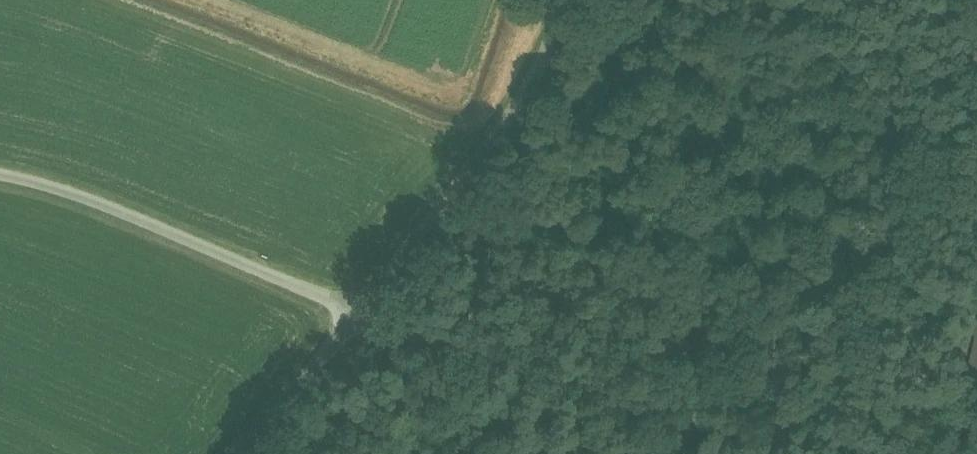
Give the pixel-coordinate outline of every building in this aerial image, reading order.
[(968,386),(976,388),(976,344),(968,386)]
